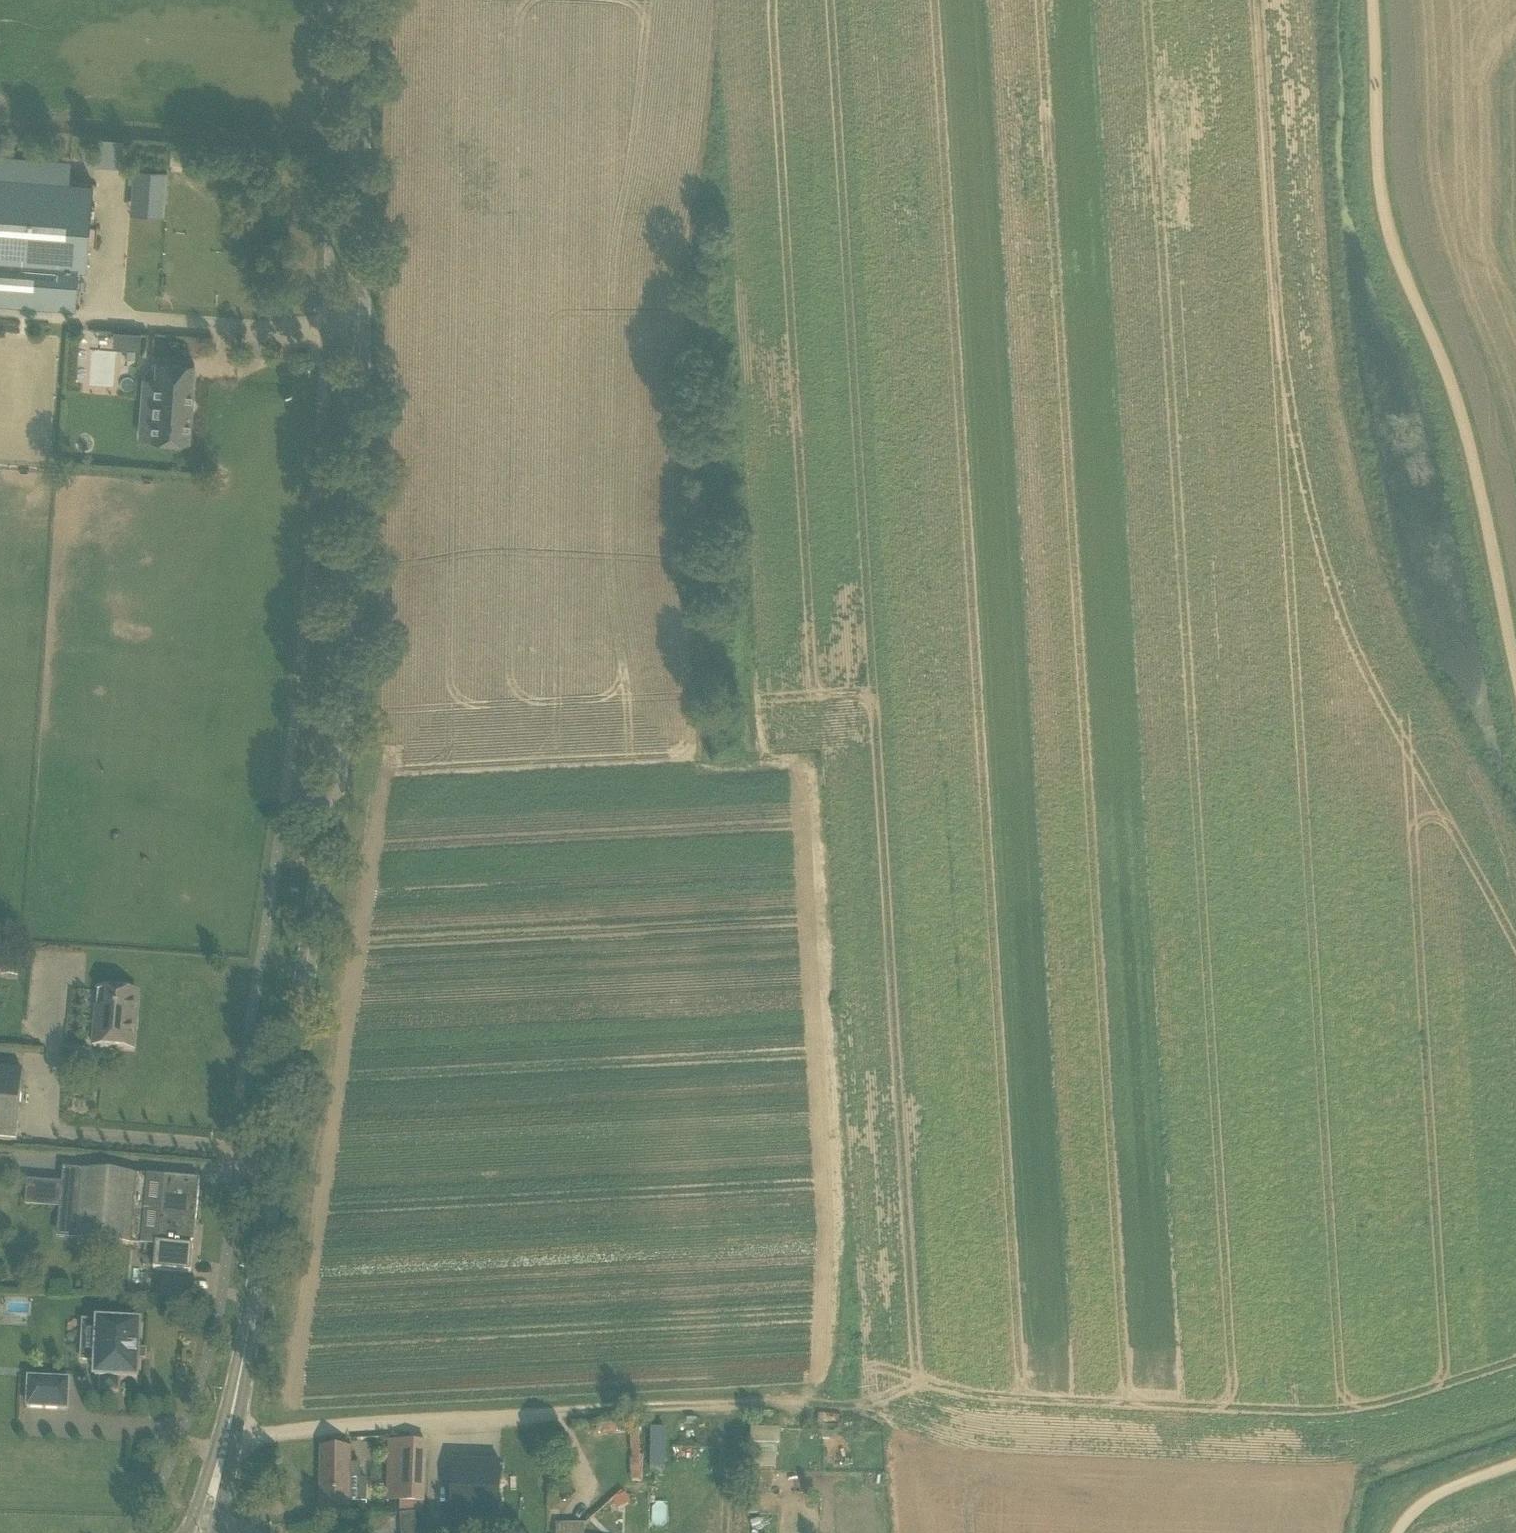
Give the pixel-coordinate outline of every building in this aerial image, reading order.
[(165,174),(139,173),(137,199),(163,201),(165,174)] [(0,176),(0,303),(76,309),(79,268),(87,269),(93,182),(71,181),(0,176)] [(141,333),(128,332),(127,338),(134,347),(140,348),(141,333)] [(149,378),(147,401),(144,401),(142,418),(154,419),(153,437),(189,440),(194,363),(159,360),(157,378),(149,378)] [(138,994),(126,993),(124,988),(114,987),(111,991),(99,990),(94,1047),(134,1051),(138,994)] [(17,1141),(22,1091),(0,1089),(0,1140),(17,1141)] [(77,1240),(142,1246),(148,1176),(83,1171),(77,1240)] [(193,1248),(191,1248),(194,1227),(191,1227),(192,1219),(196,1219),(200,1180),(165,1177),(160,1238),(161,1238),(161,1240),(161,1244),(156,1244),(153,1270),(190,1274),(193,1248)] [(104,1323),(102,1360),(98,1360),(98,1359),(97,1359),(96,1378),(101,1378),(101,1391),(119,1392),(119,1379),(137,1380),(140,1325),(104,1323)] [(29,1378),(28,1407),(68,1409),(70,1380),(29,1378)] [(669,1471),(667,1429),(651,1429),(652,1471),(669,1471)] [(753,1430),(752,1443),(768,1444),(768,1431),(753,1430)] [(424,1503),(426,1443),(403,1442),(400,1502),(424,1503)] [(362,1470),(351,1470),(351,1450),(322,1449),(321,1487),(325,1487),(325,1491),(321,1492),(321,1508),(352,1509),(352,1503),(369,1503),(370,1480),(362,1480),(362,1470)] [(500,1484),(501,1464),(453,1462),(451,1509),(447,1509),(446,1532),(499,1532),(500,1484)] [(423,1513),(400,1515),(401,1532),(425,1532),(423,1513)]
